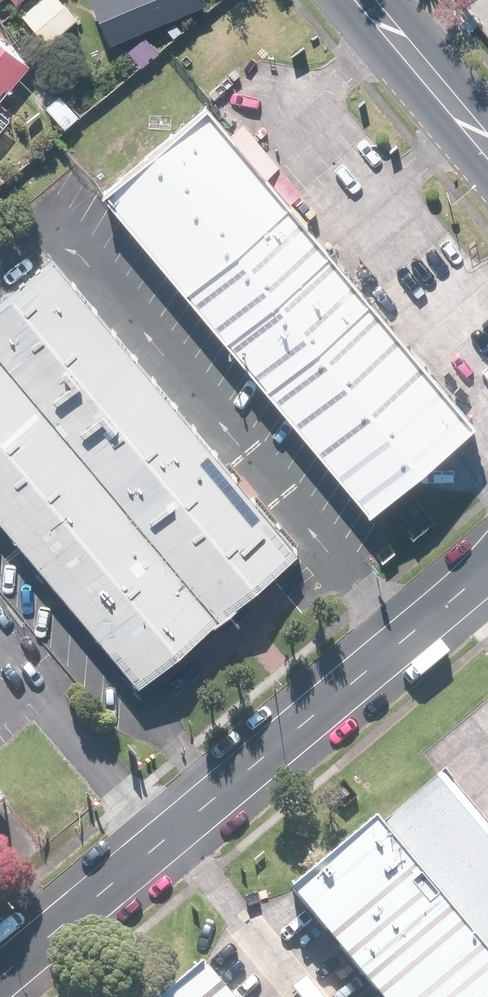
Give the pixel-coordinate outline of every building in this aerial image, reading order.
[(24,13),(50,44),(81,18),(66,0),(39,0),(24,13)] [(112,42),(211,3),(210,0),(96,0),(112,42)] [(7,86),(12,90),(35,64),(0,34),(0,95),(7,86)] [(369,511),(477,423),(214,106),(106,194),(369,511)] [(58,260),(0,308),(0,348),(223,616),(301,552),(58,260)] [(223,616),(0,348),(0,517),(139,685),(223,616)] [(380,819),(487,949),(487,832),(438,772),(380,819)] [(12,803),(0,789),(0,813),(12,803)] [(380,819),(296,889),(386,996),(487,996),(487,949),(380,819)] [(210,961),(165,996),(240,996),(210,961)]
